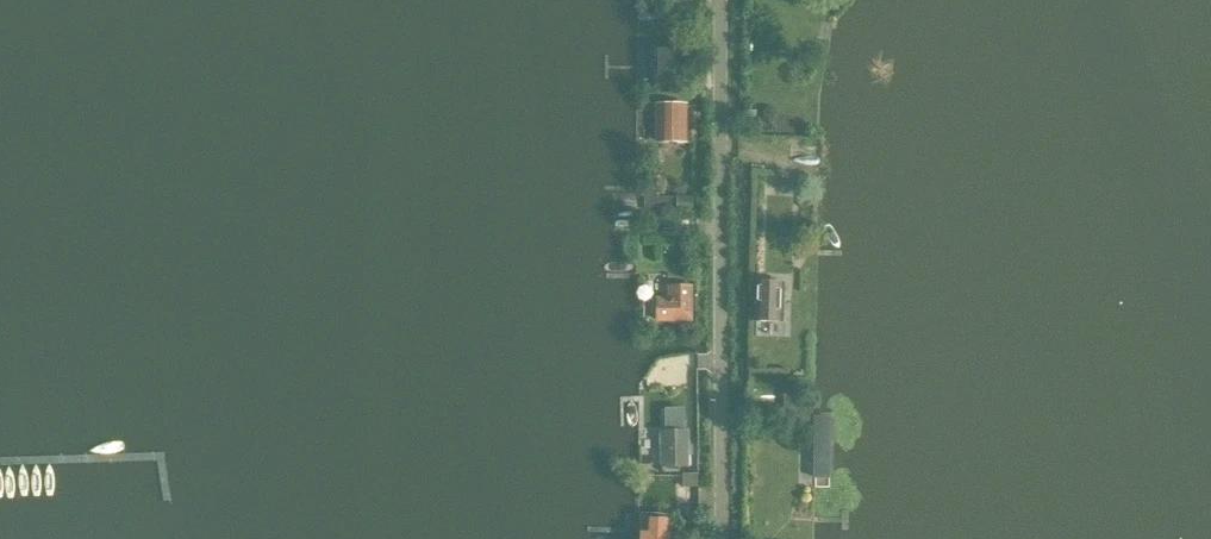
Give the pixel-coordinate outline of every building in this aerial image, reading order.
[(653,47),(652,88),(678,89),(678,48),(653,47)] [(685,106),(656,106),(656,142),(684,142),(685,106)] [(647,192),(646,211),(692,213),(693,198),(655,197),(655,193),(647,192)] [(784,322),(785,284),(757,283),(756,321),(784,322)] [(656,298),(656,322),(693,323),(693,286),(668,286),(668,298),(656,298)] [(783,395),(783,405),(795,406),(796,395),(783,395)] [(778,406),(778,419),(797,420),(797,406),(795,406),(783,405),(778,406)] [(666,433),(660,433),(661,467),(688,467),(688,432),(684,432),(683,410),(665,410),(666,433)] [(698,475),(684,476),(684,488),(698,487),(698,475)] [(669,515),(657,514),(656,518),(643,518),(642,538),(668,538),(669,515)]
